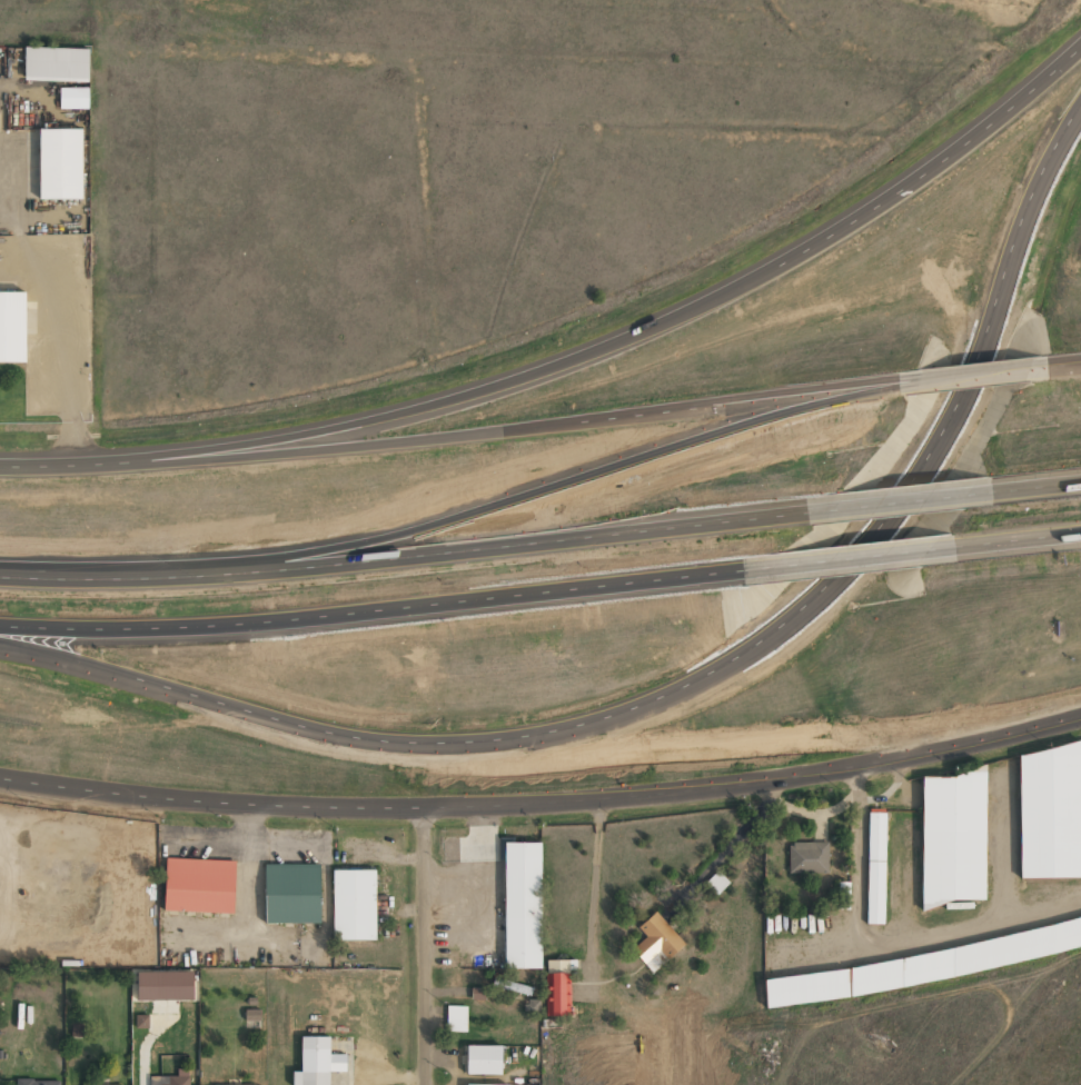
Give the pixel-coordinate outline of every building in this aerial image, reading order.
[(87,82),(88,49),(25,47),(24,80),(87,82)] [(88,88),(60,88),(59,109),(88,109),(88,88)] [(81,129),(39,129),(39,199),(82,199),(81,129)] [(25,292),(0,292),(0,362),(25,363),(25,292)] [(1080,877),(1080,793),(1080,748),(1017,749),(1019,878),(1080,877)] [(920,774),(921,902),(985,902),(984,773),(920,774)] [(883,924),(885,812),(867,812),(865,924),(883,924)] [(541,842),(504,843),(505,969),(542,969),(541,842)] [(788,843),(788,873),(828,873),(827,842),(788,843)] [(233,913),(234,861),(165,859),(164,911),(233,913)] [(319,923),(319,864),(264,864),(265,924),(319,923)] [(374,870),(332,870),(333,941),(375,940),(374,870)] [(849,882),(838,882),(838,909),(848,910),(849,882)] [(684,943),(655,912),(638,928),(646,936),(631,950),(652,973),(684,943)] [(571,960),(546,961),(547,1016),(572,1016),(571,960)] [(193,1000),(193,971),(136,972),(137,1000),(193,1000)] [(466,1032),(467,1006),(447,1006),(446,1031),(466,1032)] [(135,1028),(148,1027),(148,1015),(135,1015),(135,1028)] [(329,1071),(346,1071),(346,1054),(329,1054),(329,1037),(301,1036),(300,1072),(292,1072),(292,1084),(329,1084),(329,1071)] [(501,1046),(466,1045),(466,1074),(501,1075),(501,1046)] [(150,1084),(189,1084),(189,1076),(150,1076),(150,1084)]
